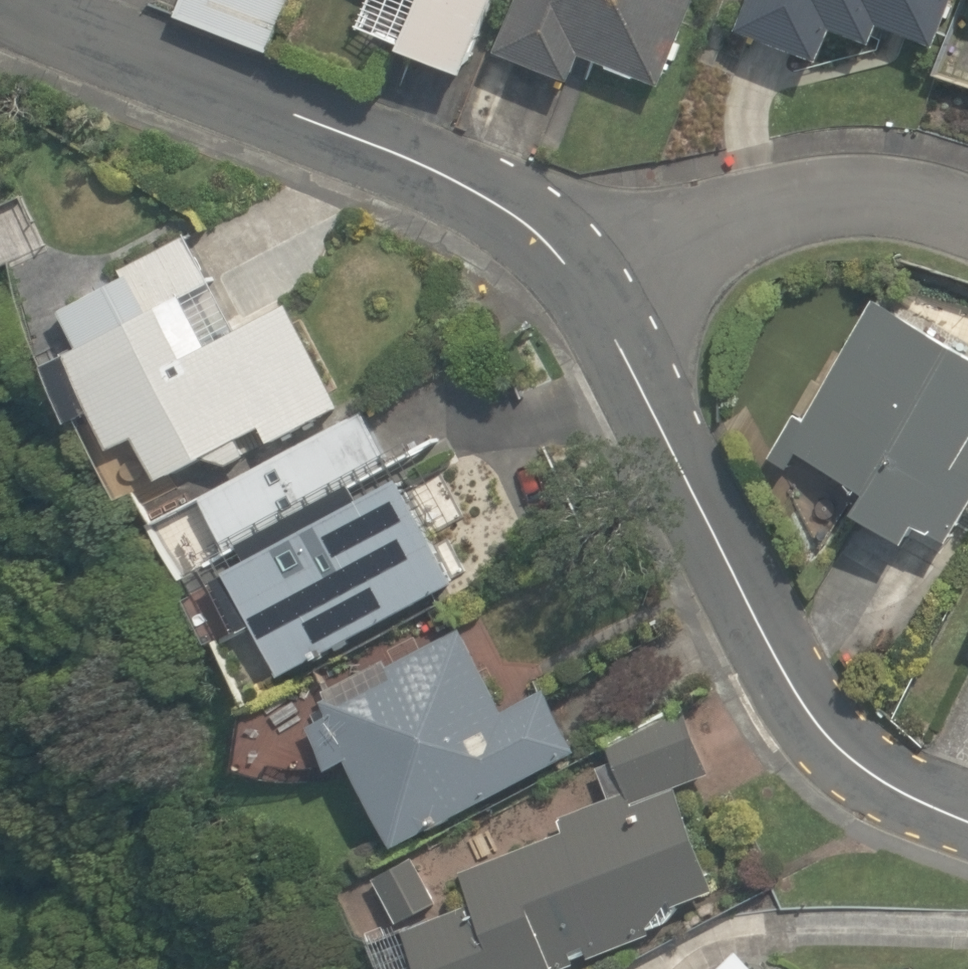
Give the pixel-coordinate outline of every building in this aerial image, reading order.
[(274,55),(293,0),(181,0),(174,21),(274,55)] [(510,0),(374,0),(357,50),(477,92),(489,59),(510,0)] [(581,92),(589,70),(669,99),(704,0),(510,0),(489,59),(477,92),(465,127),(503,140),(527,72),(581,92)] [(737,48),(825,79),(837,44),(867,54),(876,27),(958,56),(967,27),(967,0),(754,0),(737,48)] [(79,228),(5,266),(30,315),(105,277),(79,228)] [(209,350),(183,305),(215,288),(183,230),(114,269),(138,313),(39,368),(82,445),(102,434),(120,466),(144,453),(169,497),(223,467),(233,485),(203,502),(235,558),(390,472),(359,415),(349,421),(286,307),(209,350)] [(873,310),(792,464),(872,506),(862,526),(928,560),(937,543),(955,553),(967,528),(967,360),(873,310)] [(206,648),(242,711),(454,590),(393,485),(222,583),(246,624),(206,648)] [(362,770),(405,856),(598,759),(568,699),(531,717),(486,628),(445,649),(428,617),(319,671),(344,721),(311,738),(334,784),(362,770)] [(387,968),(560,968),(557,961),(722,905),(682,786),(713,776),(700,736),(599,770),(612,807),(557,825),(564,846),(456,883),(470,924),(381,953),(387,968)] [(414,860),(372,881),(396,930),(439,909),(414,860)] [(738,956),(725,968),(751,968),(738,956)]
